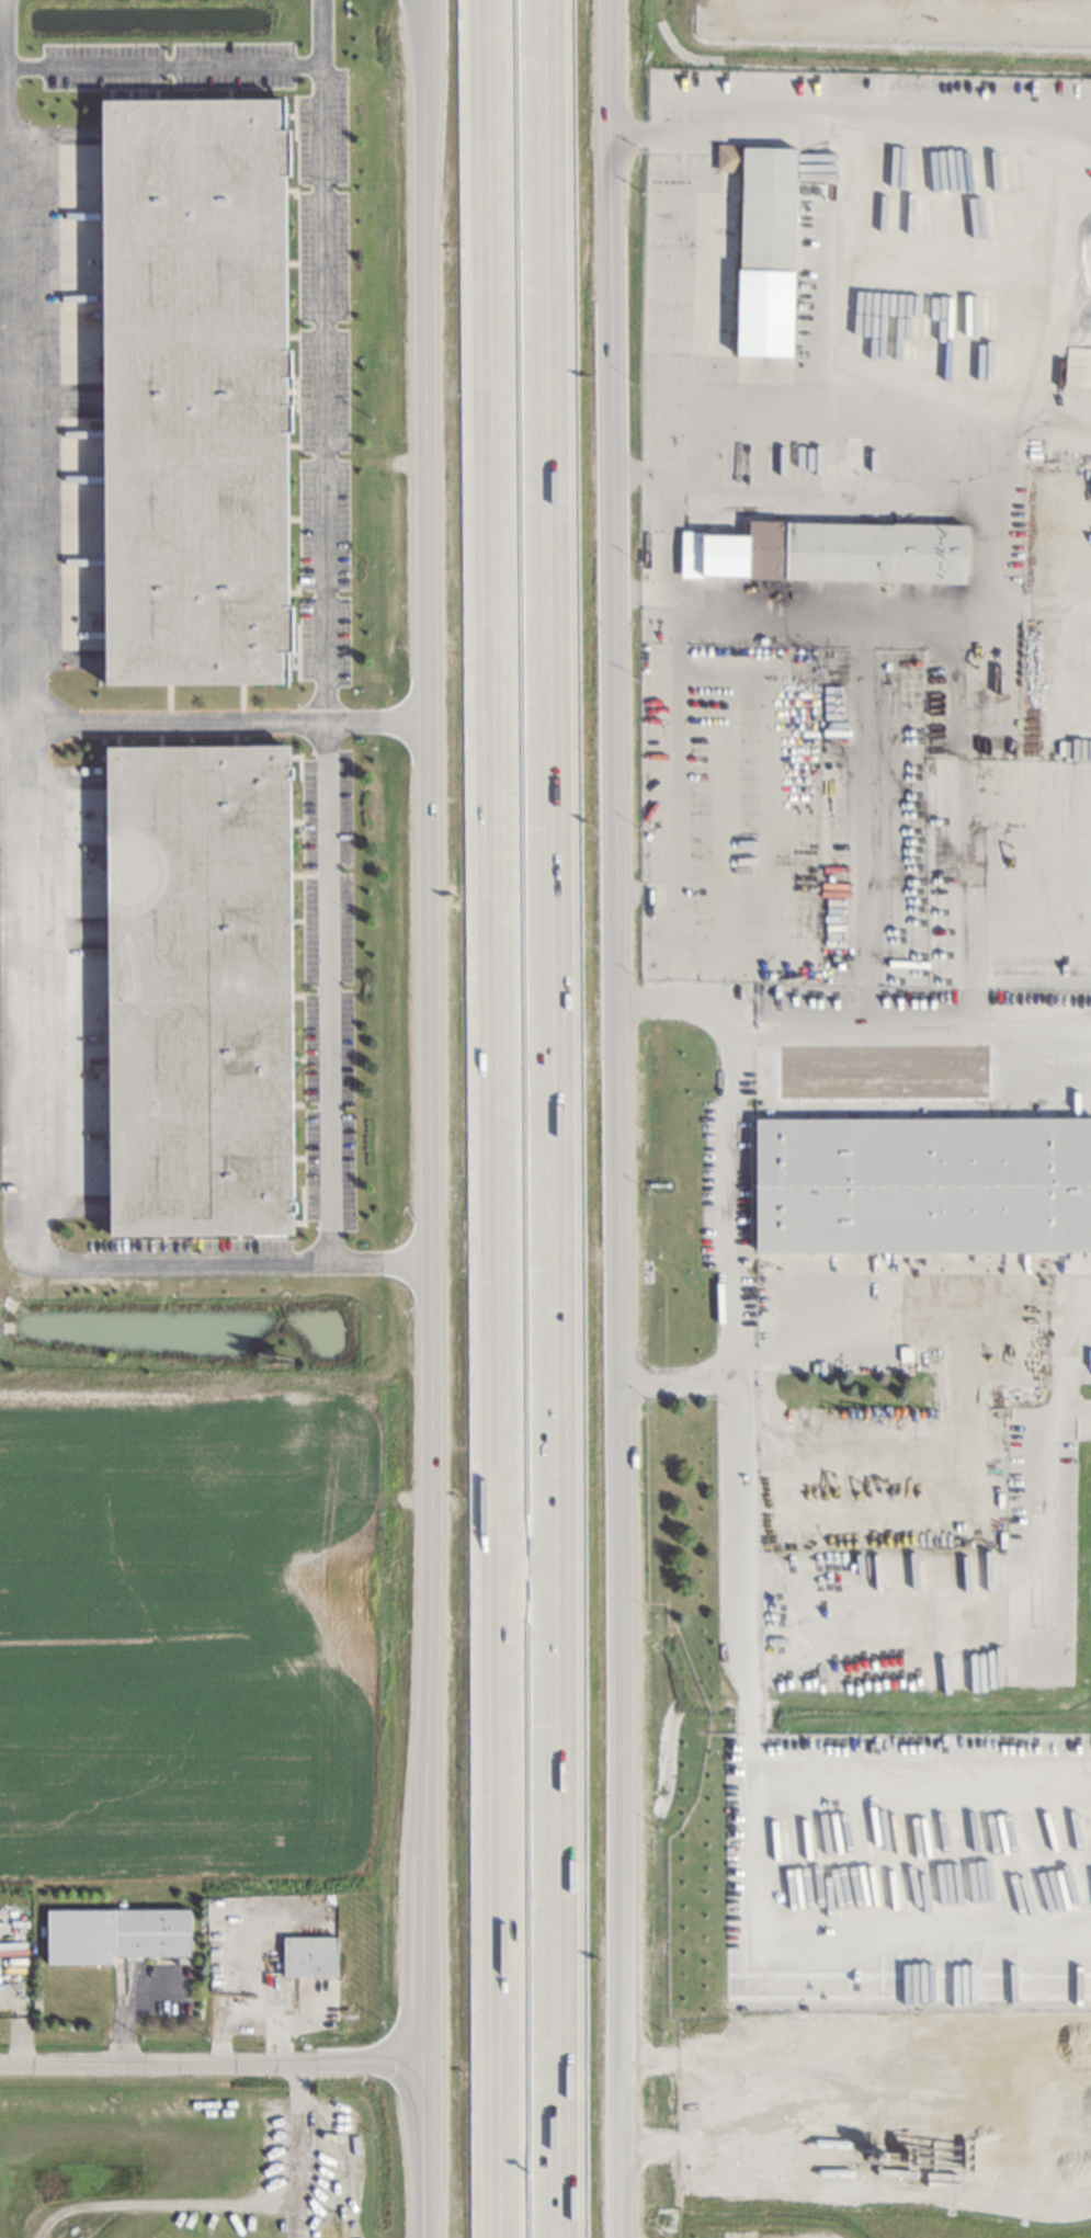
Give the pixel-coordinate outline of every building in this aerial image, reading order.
[(91,101),(287,104),(296,683),(95,683),(91,101)] [(797,151),(794,357),(734,357),(737,148),(797,151)] [(970,529),(967,588),(685,581),(683,536),(743,536),(743,522),(970,529)] [(99,745),(102,1237),(299,1241),(287,750),(99,745)] [(753,1257),(1090,1254),(1090,1121),(753,1121),(753,1257)] [(195,1911),(47,1911),(46,1965),(120,1964),(120,1955),(196,1955),(195,1911)] [(337,1940),(337,1977),(283,1978),(284,1940),(337,1940)]
